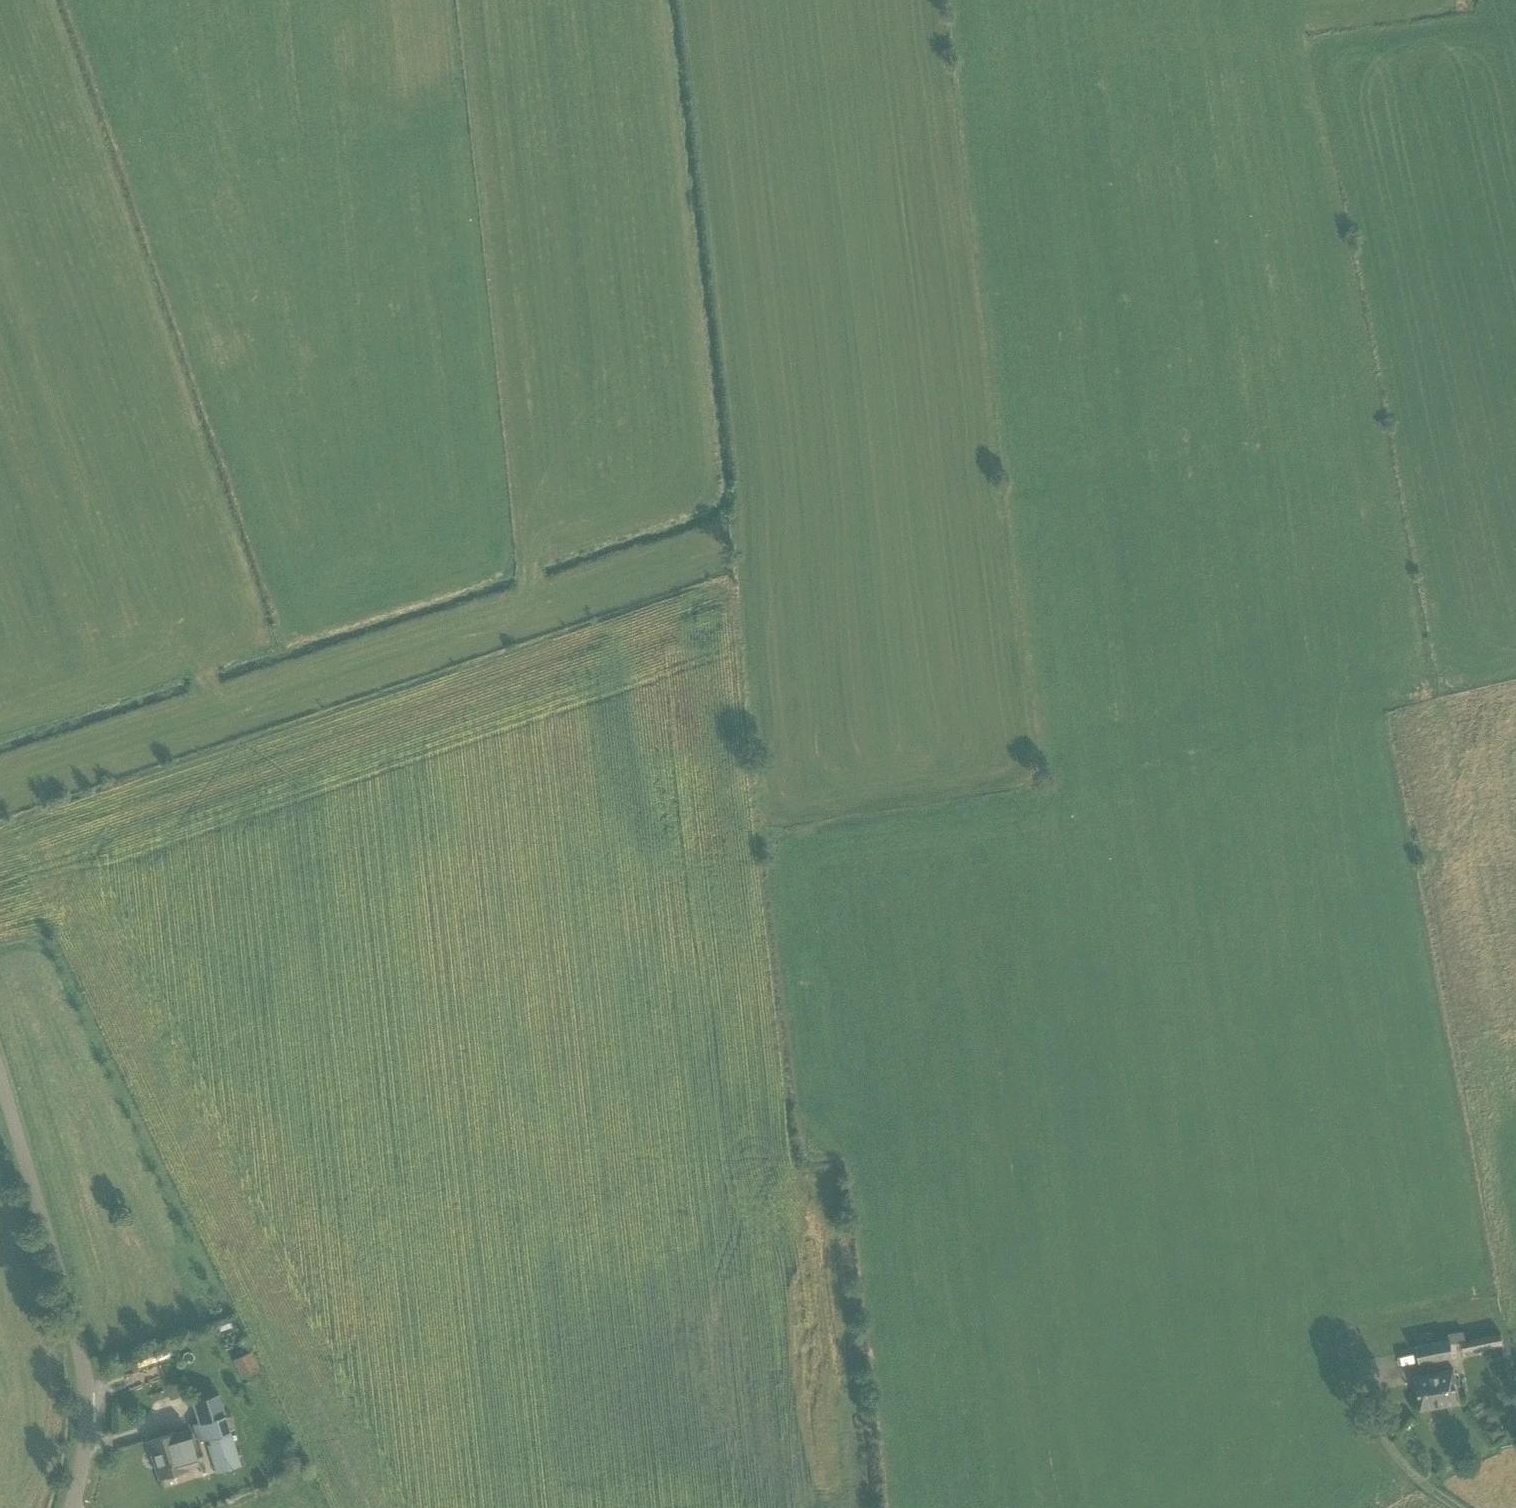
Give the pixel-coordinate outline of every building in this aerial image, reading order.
[(1502,1334),(1463,1342),(1465,1353),(1504,1345),(1502,1334)] [(1450,1340),(1419,1346),(1422,1363),(1454,1356),(1450,1340)] [(1455,1369),(1416,1376),(1422,1409),(1461,1402),(1455,1369)] [(200,1440),(209,1437),(211,1444),(208,1445),(217,1472),(241,1465),(232,1438),(230,1431),(225,1414),(195,1423),(200,1440)] [(198,1465),(197,1462),(186,1428),(177,1431),(177,1430),(148,1439),(159,1477),(187,1469),(187,1468),(198,1465)]
